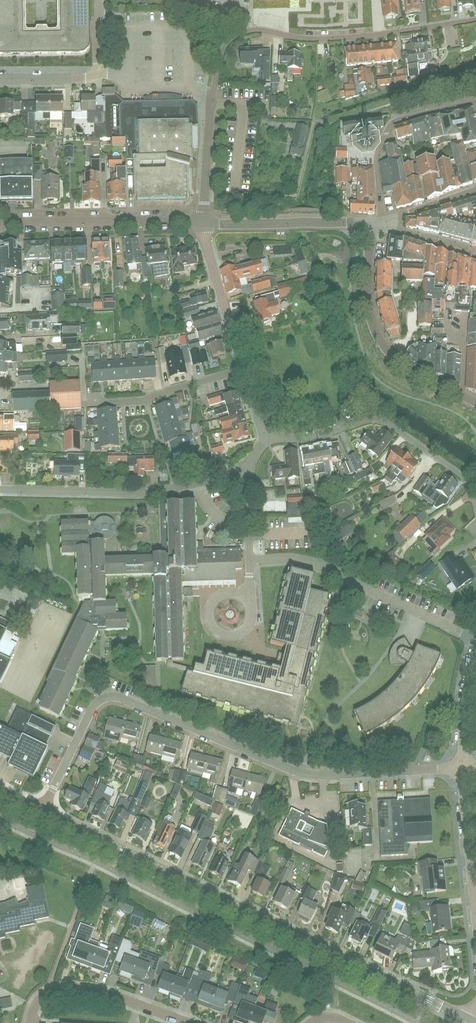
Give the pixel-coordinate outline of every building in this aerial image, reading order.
[(0,54),(3,54),(79,53),(83,53),(85,51),(87,48),(87,45),(87,0),(0,0),(0,54)] [(105,15),(118,15),(118,0),(105,0),(105,15)] [(385,17),(386,17),(386,18),(393,17),(392,16),(398,16),(396,7),(399,7),(398,0),(382,0),(385,17)] [(420,13),(418,0),(405,0),(407,14),(409,14),(409,16),(414,15),(414,14),(420,13)] [(438,10),(444,9),(444,11),(450,10),(450,8),(451,8),(450,0),(437,0),(438,10)] [(406,53),(430,49),(429,39),(410,42),(411,44),(405,45),(406,53)] [(397,44),(387,45),(388,62),(398,61),(397,44)] [(388,62),(387,45),(377,46),(379,63),(388,62)] [(377,46),(367,47),(369,64),(379,63),(377,46)] [(367,47),(357,48),(359,65),(369,64),(367,47)] [(359,65),(357,48),(345,49),(347,66),(359,65)] [(240,56),(239,56),(239,60),(241,61),(241,62),(245,62),(245,65),(254,65),(254,69),(261,69),(261,71),(260,80),(269,80),(269,71),(270,51),(269,51),(263,51),(263,49),(241,50),(240,50),(240,56)] [(430,49),(406,53),(407,63),(409,75),(419,74),(417,62),(432,60),(430,49)] [(292,81),(293,68),(302,69),(302,60),(300,60),(300,53),(288,53),(288,54),(280,53),(279,65),(288,65),(287,81),(292,81)] [(358,80),(366,80),(366,69),(357,69),(358,80)] [(394,84),(405,81),(403,70),(395,71),(396,75),(392,76),(394,84)] [(377,86),(391,84),(390,77),(376,78),(377,86)] [(345,97),(345,100),(356,96),(355,90),(345,91),(345,92),(341,92),(342,98),(345,97)] [(326,96),(324,91),(317,94),(317,100),(326,96)] [(115,95),(105,95),(105,123),(106,138),(126,137),(126,159),(133,159),(134,197),(135,197),(138,200),(138,201),(152,201),(152,199),(154,199),(154,201),(169,201),(169,199),(171,199),(171,201),(186,200),(186,199),(188,196),(189,196),(189,167),(189,168),(191,161),(190,161),(193,161),(193,160),(192,160),(192,148),(198,148),(198,105),(196,105),(193,102),(193,101),(123,102),(115,95)] [(103,112),(95,112),(96,98),(82,97),(82,104),(74,104),(74,113),(84,113),(88,113),(88,124),(103,124),(103,112)] [(14,110),(22,110),(22,98),(5,98),(5,101),(0,101),(0,116),(14,116),(14,110)] [(43,119),(50,119),(50,98),(37,98),(37,113),(43,113),(43,119)] [(63,98),(50,98),(50,113),(63,113),(63,98)] [(439,115),(443,138),(445,143),(451,142),(449,136),(455,135),(462,134),(464,144),(475,141),(475,122),(473,109),(439,115)] [(443,138),(439,115),(427,118),(432,140),(433,140),(439,139),(440,144),(445,143),(443,138)] [(426,118),(409,123),(412,135),(414,145),(431,140),(432,140),(427,118),(426,118)] [(368,132),(363,133),(363,131),(383,127),(381,119),(343,126),(345,135),(356,133),(356,135),(357,134),(358,138),(357,139),(358,145),(363,150),(370,149),(374,143),(373,137),(368,132)] [(412,135),(409,123),(395,127),(398,139),(412,135)] [(292,143),(290,154),(301,157),(304,146),(303,146),(308,127),(297,125),(293,143),(292,143)] [(457,142),(451,144),(451,145),(456,166),(457,170),(459,177),(462,187),(472,184),(472,183),(464,144),(462,134),(455,135),(457,142)] [(99,137),(85,137),(85,144),(91,145),(93,155),(100,154),(98,144),(99,144),(99,138),(99,137)] [(389,160),(401,155),(400,150),(398,151),(396,144),(387,145),(386,146),(389,160)] [(336,148),(336,159),(348,158),(347,148),(336,148)] [(475,182),(475,151),(467,153),(473,183),(475,182)] [(401,155),(389,160),(380,162),(383,185),(384,193),(393,192),(397,209),(412,205),(406,181),(406,180),(403,164),(402,159),(401,155)] [(434,157),(416,161),(417,164),(420,179),(423,178),(427,200),(442,195),(442,194),(456,189),(453,176),(450,160),(436,163),(435,158),(434,158),(434,157)] [(0,160),(0,201),(33,200),(33,160),(0,160)] [(91,171),(88,171),(88,174),(85,174),(85,185),(83,185),(83,202),(93,202),(101,202),(100,161),(91,161),(91,171)] [(413,163),(403,164),(406,180),(412,205),(424,202),(419,179),(420,179),(417,164),(413,165),(413,163)] [(357,168),(353,168),(353,178),(358,178),(358,198),(367,197),(367,194),(375,194),(373,169),(372,169),(360,168),(360,165),(357,165),(357,168)] [(43,173),(43,166),(35,166),(35,180),(43,180),(43,200),(59,200),(59,177),(49,177),(49,173),(43,173)] [(456,166),(453,167),(454,176),(453,176),(456,189),(461,188),(462,187),(459,177),(457,170),(456,166)] [(348,184),(347,167),(336,168),(336,185),(348,184)] [(116,169),(117,202),(120,202),(121,203),(124,202),(125,202),(126,202),(126,184),(122,184),(122,168),(116,168),(116,169)] [(117,202),(116,169),(111,170),(112,184),(108,184),(108,202),(109,202),(110,203),(113,203),(114,202),(117,202)] [(375,203),(375,194),(367,194),(367,197),(358,198),(358,202),(350,202),(350,212),(352,212),(374,214),(375,203)] [(440,211),(439,234),(472,243),(475,244),(475,199),(440,210),(440,211)] [(428,231),(428,232),(439,234),(440,211),(430,214),(428,231)] [(407,218),(407,227),(416,228),(428,231),(430,214),(418,218),(417,218),(407,218)] [(389,243),(387,260),(394,261),(402,261),(403,253),(403,249),(404,240),(404,239),(390,237),(389,239),(388,239),(387,243),(389,243)] [(138,238),(125,239),(128,266),(136,265),(137,270),(142,269),(141,264),(141,263),(138,238)] [(110,239),(101,240),(102,251),(100,251),(101,263),(102,270),(105,270),(104,262),(111,262),(110,251),(110,239)] [(402,261),(402,266),(408,266),(408,262),(413,263),(414,256),(415,243),(404,239),(404,240),(403,249),(403,253),(402,261)] [(85,240),(74,241),(75,268),(81,268),(82,284),(90,283),(89,267),(86,268),(85,240)] [(102,251),(101,240),(92,240),(93,252),(94,252),(94,263),(95,263),(95,266),(94,266),(95,273),(100,273),(100,263),(101,263),(100,251),(102,251)] [(64,267),(63,241),(52,242),(52,257),(52,263),(62,263),(62,267),(64,267)] [(75,262),(74,241),(63,241),(64,267),(68,267),(68,262),(75,262)] [(38,259),(37,242),(25,243),(25,259),(38,259)] [(49,242),(37,242),(38,259),(50,258),(49,242)] [(14,273),(23,273),(22,251),(18,251),(18,243),(4,243),(4,244),(0,244),(0,307),(8,307),(9,295),(13,295),(13,282),(9,282),(9,281),(6,281),(6,277),(14,277),(14,273)] [(414,256),(413,263),(418,263),(418,267),(424,267),(424,263),(426,246),(415,243),(414,256)] [(274,256),(292,255),(291,245),(273,246),(274,256)] [(424,267),(423,281),(425,281),(425,285),(426,301),(432,302),(432,303),(432,310),(445,310),(445,309),(445,286),(447,286),(448,254),(448,253),(437,250),(426,246),(424,263),(424,267)] [(141,264),(142,269),(143,278),(152,277),(153,277),(168,274),(167,264),(168,264),(167,262),(170,262),(167,252),(166,252),(165,247),(156,248),(146,250),(147,263),(141,263),(141,264)] [(172,251),(174,267),(175,273),(184,272),(183,266),(197,264),(196,262),(198,262),(198,257),(196,257),(195,248),(172,251)] [(302,251),(295,253),(297,262),(305,260),(302,251)] [(445,286),(445,309),(455,309),(458,257),(448,254),(447,286),(445,286)] [(455,309),(455,311),(470,312),(470,289),(471,261),(458,257),(455,309)] [(260,260),(236,267),(239,280),(264,273),(260,260)] [(305,260),(297,262),(301,275),(309,272),(305,260)] [(390,293),(391,293),(391,263),(375,263),(375,269),(378,269),(378,277),(375,277),(375,284),(377,284),(377,292),(375,292),(375,293),(378,293),(378,298),(379,303),(376,304),(378,310),(380,309),(383,317),(380,318),(382,324),(384,323),(387,332),(385,332),(389,331),(390,336),(399,334),(398,329),(400,328),(392,299),(391,299),(390,293)] [(402,266),(402,281),(423,282),(423,281),(424,267),(418,267),(408,266),(402,266)] [(226,293),(242,289),(239,280),(236,267),(221,271),(226,293)] [(115,287),(124,287),(123,270),(114,271),(115,287)] [(32,276),(21,276),(22,287),(32,287),(32,276)] [(268,277),(251,282),(254,292),(270,287),(268,277)] [(308,288),(318,286),(316,277),(307,280),(308,288)] [(259,303),(254,304),(260,323),(263,322),(263,323),(265,323),(267,323),(269,322),(269,320),(272,320),(271,317),(280,315),(275,297),(280,296),(281,298),(295,294),(292,283),(277,287),(279,292),(258,298),(259,303)] [(52,311),(65,311),(64,293),(51,294),(52,311)] [(192,306),(208,302),(206,293),(190,297),(192,306)] [(94,310),(103,310),(103,299),(94,299),(94,310)] [(103,310),(115,309),(115,299),(103,299),(103,310)] [(66,311),(78,310),(78,300),(65,300),(66,311)] [(191,307),(189,300),(180,303),(182,310),(191,307)] [(432,303),(418,303),(417,325),(431,325),(432,303)] [(188,316),(199,313),(198,307),(186,310),(188,316)] [(49,317),(27,318),(27,329),(50,329),(50,326),(57,326),(57,311),(49,312),(49,317)] [(197,330),(219,324),(216,313),(192,320),(195,331),(197,330)] [(10,330),(10,318),(7,318),(7,314),(0,315),(0,331),(10,330)] [(62,334),(86,334),(86,325),(80,325),(80,324),(62,324),(62,334)] [(222,335),(219,324),(197,330),(200,341),(222,335)] [(431,334),(443,335),(443,326),(431,326),(431,334)] [(78,344),(77,335),(61,335),(62,346),(66,346),(67,351),(81,350),(81,344),(78,344)] [(436,335),(436,343),(447,343),(447,335),(436,335)] [(468,346),(475,347),(475,335),(468,335),(468,346)] [(188,342),(190,350),(200,347),(198,340),(188,342)] [(0,343),(0,354),(12,353),(16,352),(16,344),(14,342),(6,342),(0,343)] [(222,342),(207,346),(210,358),(225,354),(222,342)] [(414,345),(406,355),(417,364),(417,365),(419,343),(416,344),(414,345)] [(436,343),(419,343),(417,365),(435,374),(436,352),(436,343)] [(183,359),(190,358),(187,345),(180,346),(181,351),(165,355),(171,377),(187,374),(183,359)] [(468,348),(467,363),(475,363),(475,349),(468,348)] [(193,365),(202,363),(199,349),(190,351),(193,365)] [(436,352),(435,374),(446,379),(446,368),(447,351),(446,351),(446,352),(436,352)] [(453,351),(447,351),(446,368),(461,369),(461,356),(452,356),(453,351)] [(7,364),(13,363),(14,363),(14,358),(17,357),(16,352),(12,353),(0,354),(0,364),(7,364)] [(67,361),(66,352),(53,353),(54,362),(67,361)] [(144,379),(142,355),(139,356),(139,360),(133,360),(133,356),(130,356),(131,380),(144,379)] [(145,355),(142,355),(144,379),(156,378),(155,359),(145,360),(145,355)] [(120,357),(117,357),(119,381),(131,380),(130,356),(126,356),(126,361),(120,361),(120,357)] [(107,358),(105,358),(106,382),(119,381),(117,357),(114,357),(114,361),(107,362),(107,358)] [(106,382),(105,358),(101,358),(101,362),(95,363),(95,359),(88,359),(89,366),(92,366),(93,382),(106,382)] [(0,364),(0,377),(5,377),(5,375),(8,375),(8,370),(13,369),(13,363),(7,364),(0,364)] [(466,377),(475,377),(475,363),(467,363),(466,377)] [(446,368),(446,379),(460,386),(461,369),(446,368)] [(18,374),(19,383),(33,381),(33,373),(18,374)] [(466,377),(466,389),(475,394),(475,377),(466,377)] [(50,382),(51,411),(82,410),(80,381),(50,382)] [(50,391),(12,393),(13,412),(51,410),(50,391)] [(226,406),(241,401),(238,392),(225,395),(224,392),(219,394),(219,393),(207,397),(210,406),(222,402),(225,401),(226,406)] [(158,419),(181,413),(180,410),(176,411),(175,405),(179,404),(177,398),(171,399),(172,402),(155,407),(158,419)] [(241,401),(226,406),(227,407),(214,411),(215,415),(228,412),(229,416),(244,413),(241,401)] [(94,423),(117,421),(117,408),(97,410),(98,419),(94,420),(94,423)] [(181,413),(158,419),(162,431),(185,425),(184,422),(180,423),(178,417),(182,416),(181,413)] [(244,413),(229,416),(230,417),(219,420),(221,429),(232,426),(233,428),(247,424),(244,413)] [(19,430),(19,416),(13,416),(13,415),(5,415),(5,417),(0,417),(0,430),(19,430)] [(81,420),(68,419),(68,430),(80,431),(81,420)] [(117,421),(94,423),(94,426),(98,426),(99,432),(95,432),(95,435),(118,433),(117,421)] [(232,426),(221,429),(221,430),(225,444),(236,440),(236,441),(251,437),(247,424),(233,428),(232,426)] [(185,428),(185,425),(162,431),(165,444),(170,443),(192,436),(192,433),(183,435),(181,429),(185,428)] [(376,437),(368,432),(361,441),(371,448),(369,451),(378,457),(392,437),(383,431),(380,435),(378,434),(376,437)] [(28,441),(39,440),(39,432),(28,433),(28,441)] [(64,451),(81,451),(80,432),(64,432),(64,451)] [(119,446),(118,433),(95,435),(95,439),(99,438),(100,444),(96,445),(96,451),(103,451),(102,448),(119,446)] [(13,436),(5,436),(5,438),(0,438),(0,451),(13,451),(13,444),(18,444),(18,436),(13,436)] [(192,436),(170,443),(173,455),(182,452),(183,459),(193,456),(189,440),(193,439),(192,436)] [(338,443),(329,445),(332,462),(342,460),(338,443)] [(222,445),(212,448),(214,454),(224,451),(222,445)] [(329,445),(320,447),(326,476),(331,475),(329,463),(332,462),(329,445)] [(320,447),(312,448),(315,465),(318,465),(320,474),(322,486),(321,486),(322,492),(328,491),(325,476),(326,476),(320,447)] [(315,465),(312,448),(302,450),(305,467),(306,469),(302,470),(305,486),(311,485),(309,470),(314,470),(314,465),(315,465)] [(396,448),(386,462),(392,467),(389,471),(394,474),(408,456),(403,452),(402,453),(396,448)] [(288,479),(300,477),(297,450),(284,452),(286,466),(272,467),(273,479),(288,477),(288,479)] [(127,453),(108,453),(109,463),(126,463),(126,467),(135,467),(135,477),(144,477),(144,471),(154,471),(154,458),(127,458),(127,453)] [(356,474),(362,470),(363,469),(356,453),(348,457),(355,473),(355,472),(356,474)] [(68,454),(68,461),(55,461),(54,476),(79,476),(79,472),(86,472),(86,455),(68,454)] [(391,477),(388,482),(389,483),(391,485),(396,478),(403,483),(405,481),(407,478),(408,479),(418,465),(413,460),(408,456),(394,474),(391,477)] [(353,474),(348,461),(341,464),(347,476),(353,474)] [(362,470),(356,474),(348,478),(350,482),(356,479),(357,482),(374,473),(374,472),(384,466),(378,462),(370,466),(371,467),(363,471),(362,470)] [(425,476),(414,491),(422,496),(424,493),(432,498),(433,502),(436,504),(453,480),(446,475),(440,484),(438,482),(435,486),(432,483),(433,482),(425,476)] [(448,499),(459,485),(453,480),(434,506),(437,509),(444,505),(445,506),(447,505),(450,500),(448,499)] [(383,489),(380,483),(376,485),(371,487),(374,493),(378,491),(383,489)] [(304,495),(287,496),(288,504),(304,502),(304,495)] [(48,683),(39,702),(42,704),(40,709),(58,717),(59,717),(57,716),(59,711),(61,712),(64,704),(62,703),(64,699),(66,700),(70,692),(68,691),(70,687),(72,688),(76,680),(72,678),(75,674),(76,675),(80,667),(78,666),(80,662),(82,663),(86,655),(84,654),(86,650),(88,650),(92,643),(90,642),(92,637),(94,638),(97,630),(97,628),(106,628),(106,630),(127,630),(127,615),(116,616),(116,602),(106,603),(105,576),(126,576),(154,575),(156,661),(167,661),(167,666),(187,672),(181,690),(188,692),(187,694),(196,697),(197,694),(202,696),(201,699),(210,701),(211,699),(216,700),(216,703),(225,706),(225,703),(231,705),(230,707),(239,710),(240,707),(245,709),(244,711),(253,714),(254,712),(260,713),(259,716),(268,718),(269,716),(274,717),(273,720),(282,723),(283,720),(290,722),(289,725),(298,727),(308,689),(305,688),(307,683),(309,683),(311,674),(309,674),(310,668),(313,669),(315,660),(312,659),(314,654),(316,654),(319,645),(316,645),(318,639),(320,640),(322,631),(320,630),(321,625),(324,625),(326,616),(324,616),(325,610),(327,611),(330,602),(327,601),(329,595),(314,591),(318,576),(295,570),(294,577),(287,575),(285,584),(288,585),(286,590),(284,590),(282,599),(284,600),(283,605),(280,604),(278,613),(281,614),(279,620),(277,619),(274,628),(277,629),(276,634),(273,633),(271,643),(286,646),(284,654),(279,653),(277,660),(282,661),(281,669),(272,667),(271,669),(266,668),(267,665),(257,663),(257,666),(251,664),(252,662),(243,659),(242,662),(237,661),(237,658),(228,656),(228,658),(222,657),(223,654),(214,652),(213,655),(207,653),(203,667),(195,665),(194,669),(173,664),(173,661),(183,660),(182,597),(190,597),(190,588),(181,588),(181,582),(236,580),(236,570),(242,570),(241,549),(196,550),(195,502),(179,503),(179,499),(167,499),(168,503),(162,504),(162,519),(168,519),(168,532),(162,532),(163,549),(169,548),(169,557),(165,557),(165,555),(153,555),(153,557),(104,559),(104,542),(104,540),(107,540),(110,538),(113,536),(115,532),(116,528),(114,524),(112,520),(109,518),(105,517),(102,518),(98,519),(96,522),(88,522),(61,522),(62,555),(77,555),(78,598),(85,598),(85,603),(84,603),(46,682),(48,683)] [(388,499),(381,503),(385,510),(392,507),(388,499)] [(412,516),(395,531),(404,541),(408,538),(420,525),(414,519),(412,516)] [(443,517),(424,535),(435,547),(429,552),(433,556),(439,551),(438,550),(451,538),(449,536),(455,530),(443,517)] [(347,522),(330,531),(337,543),(353,534),(347,522)] [(205,537),(212,541),(215,535),(208,532),(205,537)] [(411,565),(417,559),(408,550),(402,556),(411,565)] [(454,554),(442,562),(447,569),(445,571),(453,583),(455,582),(459,588),(464,584),(466,586),(475,580),(474,578),(475,577),(463,559),(459,562),(454,554)] [(430,564),(417,576),(421,581),(434,568),(430,564)] [(7,660),(14,647),(9,644),(14,635),(6,631),(10,623),(0,618),(0,656),(7,660)] [(418,696),(422,691),(423,689),(425,686),(424,687),(421,685),(428,674),(431,676),(430,677),(431,677),(434,672),(437,667),(436,666),(436,667),(432,666),(437,655),(441,656),(440,657),(441,657),(442,655),(417,646),(413,654),(407,651),(407,649),(407,648),(407,646),(407,644),(407,643),(406,643),(406,642),(405,642),(404,641),(403,641),(402,641),(401,641),(400,641),(398,642),(397,643),(395,644),(394,646),(392,649),(391,651),(390,653),(390,656),(390,657),(390,659),(390,660),(391,661),(392,663),(394,664),(395,664),(396,664),(397,664),(398,664),(399,664),(400,663),(401,662),(402,661),(402,660),(408,664),(404,671),(398,678),(390,688),(381,696),(371,703),(363,708),(355,712),(365,736),(375,731),(375,730),(373,731),(372,728),(383,722),(385,725),(383,725),(384,726),(389,722),(394,719),(394,718),(392,719),(390,716),(400,708),(402,711),(401,712),(402,712),(404,710),(407,708),(411,704),(410,703),(410,704),(407,702),(416,693),(418,695),(417,696),(418,696)] [(11,661),(7,660),(0,656),(0,683),(11,661)] [(146,695),(153,698),(157,690),(156,666),(150,666),(145,666),(146,695)] [(18,709),(8,730),(44,747),(45,746),(50,735),(51,736),(55,727),(42,722),(18,709)] [(121,738),(125,722),(109,717),(103,738),(120,742),(121,738)] [(141,726),(125,722),(121,738),(137,742),(141,726)] [(11,760),(9,763),(17,767),(33,778),(47,749),(48,748),(45,746),(44,747),(8,730),(0,726),(0,755),(11,760)] [(100,738),(90,734),(84,745),(95,750),(100,738)] [(162,755),(166,739),(150,735),(146,751),(162,755)] [(166,739),(162,755),(178,760),(182,743),(166,739)] [(90,762),(95,751),(84,746),(79,757),(90,762)] [(203,773),(207,756),(191,752),(187,769),(203,773)] [(136,765),(138,756),(133,754),(133,756),(131,755),(129,763),(131,763),(131,764),(136,765)] [(138,756),(136,765),(136,766),(136,767),(143,769),(145,757),(138,756)] [(207,756),(203,773),(212,775),(210,783),(218,785),(220,777),(224,761),(207,756)] [(114,770),(125,774),(129,765),(118,760),(114,770)] [(177,783),(180,771),(174,769),(171,781),(177,783)] [(222,788),(219,801),(225,802),(228,792),(235,794),(237,788),(244,790),(248,773),(232,769),(228,786),(229,786),(228,790),(222,788)] [(188,773),(180,771),(177,783),(184,786),(188,773)] [(248,773),(244,790),(260,794),(265,778),(248,773)] [(141,802),(148,785),(140,782),(133,799),(141,802)] [(87,787),(84,793),(70,787),(64,798),(73,802),(71,805),(83,811),(90,796),(93,789),(87,787)] [(219,801),(222,788),(216,787),(213,799),(219,801)] [(287,793),(280,789),(275,800),(282,804),(287,793)] [(97,806),(92,815),(103,820),(110,806),(108,805),(111,799),(103,796),(104,794),(97,790),(91,803),(97,806)] [(263,801),(257,798),(249,814),(255,817),(263,801)] [(127,821),(134,805),(121,799),(117,809),(116,809),(109,823),(120,828),(124,820),(127,821)] [(408,855),(407,843),(432,842),(430,799),(404,800),(403,799),(403,800),(403,799),(398,799),(398,800),(397,800),(378,801),(381,856),(408,855)] [(236,800),(232,807),(239,810),(241,802),(236,800)] [(146,801),(144,808),(156,812),(158,805),(146,801)] [(357,803),(349,803),(350,827),(358,827),(358,829),(363,829),(363,845),(373,845),(372,828),(367,828),(366,805),(357,805),(357,803)] [(216,804),(213,810),(220,814),(223,808),(216,804)] [(327,826),(292,808),(278,836),(325,858),(329,851),(327,826)] [(203,826),(206,820),(207,818),(199,814),(191,831),(199,835),(203,826)] [(161,827),(159,831),(153,844),(155,845),(155,846),(157,847),(158,847),(164,850),(175,827),(171,825),(173,821),(172,817),(169,816),(165,817),(163,823),(161,827)] [(152,824),(140,818),(132,834),(144,840),(152,824)] [(203,826),(199,835),(198,839),(202,841),(192,863),(204,869),(215,846),(208,843),(214,831),(212,830),(215,825),(206,820),(203,826)] [(181,858),(188,843),(192,835),(180,829),(169,852),(181,858)] [(220,843),(217,849),(224,853),(227,846),(220,843)] [(347,870),(361,868),(358,851),(345,853),(347,870)] [(219,852),(217,857),(210,872),(221,877),(228,863),(224,861),(226,856),(219,852)] [(253,874),(258,862),(246,856),(240,866),(236,864),(228,880),(241,887),(248,871),(253,874)] [(435,868),(434,860),(419,862),(420,878),(422,878),(424,893),(446,891),(444,867),(435,868)] [(258,862),(253,874),(254,874),(254,873),(260,876),(259,879),(258,879),(251,892),(264,898),(270,885),(264,881),(270,868),(258,862)] [(284,886),(291,872),(290,871),(294,864),(288,862),(285,869),(284,868),(278,883),(283,885),(284,886)] [(361,870),(356,880),(359,881),(364,871),(361,870)] [(335,874),(331,889),(339,893),(346,879),(335,874)] [(5,903),(0,904),(0,938),(5,937),(5,934),(20,931),(19,927),(34,924),(34,920),(49,917),(43,886),(33,888),(31,881),(26,882),(28,889),(27,889),(29,900),(18,904),(15,898),(5,903)] [(283,885),(275,903),(287,909),(296,891),(284,886),(283,885)] [(309,920),(310,921),(317,906),(312,904),(317,892),(305,886),(299,900),(304,902),(298,915),(304,917),(303,920),(307,922),(309,920)] [(421,911),(430,910),(433,932),(451,930),(448,907),(438,908),(437,900),(420,902),(421,911)] [(126,905),(116,901),(113,908),(123,912),(123,913),(130,916),(133,909),(126,906),(126,905)] [(343,905),(340,912),(333,909),(328,919),(329,920),(325,928),(338,934),(343,923),(348,926),(355,911),(343,905)] [(349,939),(351,940),(360,945),(364,937),(366,938),(368,935),(374,938),(388,911),(379,907),(372,922),(369,926),(362,923),(361,924),(360,924),(357,922),(349,939)] [(134,911),(128,926),(139,931),(145,915),(134,911)] [(154,926),(162,930),(165,924),(158,920),(155,926),(154,926)] [(91,968),(97,949),(99,944),(89,940),(94,927),(81,923),(74,942),(78,943),(72,961),(91,968)] [(395,941),(382,935),(374,951),(391,960),(397,948),(404,952),(409,941),(398,936),(395,941)] [(106,953),(97,949),(91,968),(103,972),(108,957),(116,959),(123,940),(112,936),(108,947),(106,953)] [(123,939),(123,940),(116,959),(123,962),(120,971),(121,972),(120,975),(131,979),(140,955),(131,951),(133,946),(131,942),(123,939)] [(429,941),(430,951),(412,953),(413,969),(432,967),(432,972),(442,971),(441,969),(450,968),(449,956),(454,955),(453,946),(441,948),(440,940),(433,941),(429,941)] [(415,944),(409,941),(404,952),(410,955),(415,944)] [(210,946),(204,943),(201,950),(207,952),(210,946)] [(141,951),(140,955),(131,979),(143,983),(144,980),(146,975),(148,976),(149,972),(155,974),(159,962),(160,962),(161,958),(141,951)] [(241,961),(239,966),(240,969),(245,971),(248,965),(248,964),(241,961)] [(170,966),(160,962),(159,962),(155,974),(160,976),(159,981),(161,982),(158,989),(169,993),(175,978),(167,975),(170,966)] [(199,974),(194,988),(199,990),(198,994),(200,995),(197,1004),(209,1008),(216,990),(207,986),(211,975),(206,973),(208,968),(203,966),(200,974),(199,974)] [(185,982),(175,978),(169,993),(170,993),(170,995),(180,999),(181,997),(182,998),(185,991),(187,992),(189,986),(194,988),(199,974),(186,969),(183,978),(184,979),(184,980),(185,980),(185,982)] [(216,990),(209,1008),(221,1013),(223,1009),(225,1004),(227,1005),(228,1001),(233,1002),(240,985),(232,982),(230,988),(227,987),(227,988),(219,985),(217,990),(216,990)] [(240,985),(233,1002),(240,1005),(238,1010),(239,1011),(236,1021),(241,1022),(249,1022),(256,1004),(254,1007),(246,1004),(249,996),(251,989),(240,985)] [(13,1007),(11,997),(0,1000),(0,1010),(13,1007)] [(249,1022),(262,1022),(263,1022),(265,1022),(273,1022),(276,1015),(274,1015),(278,1006),(266,1002),(264,1007),(256,1004),(249,1022)]
